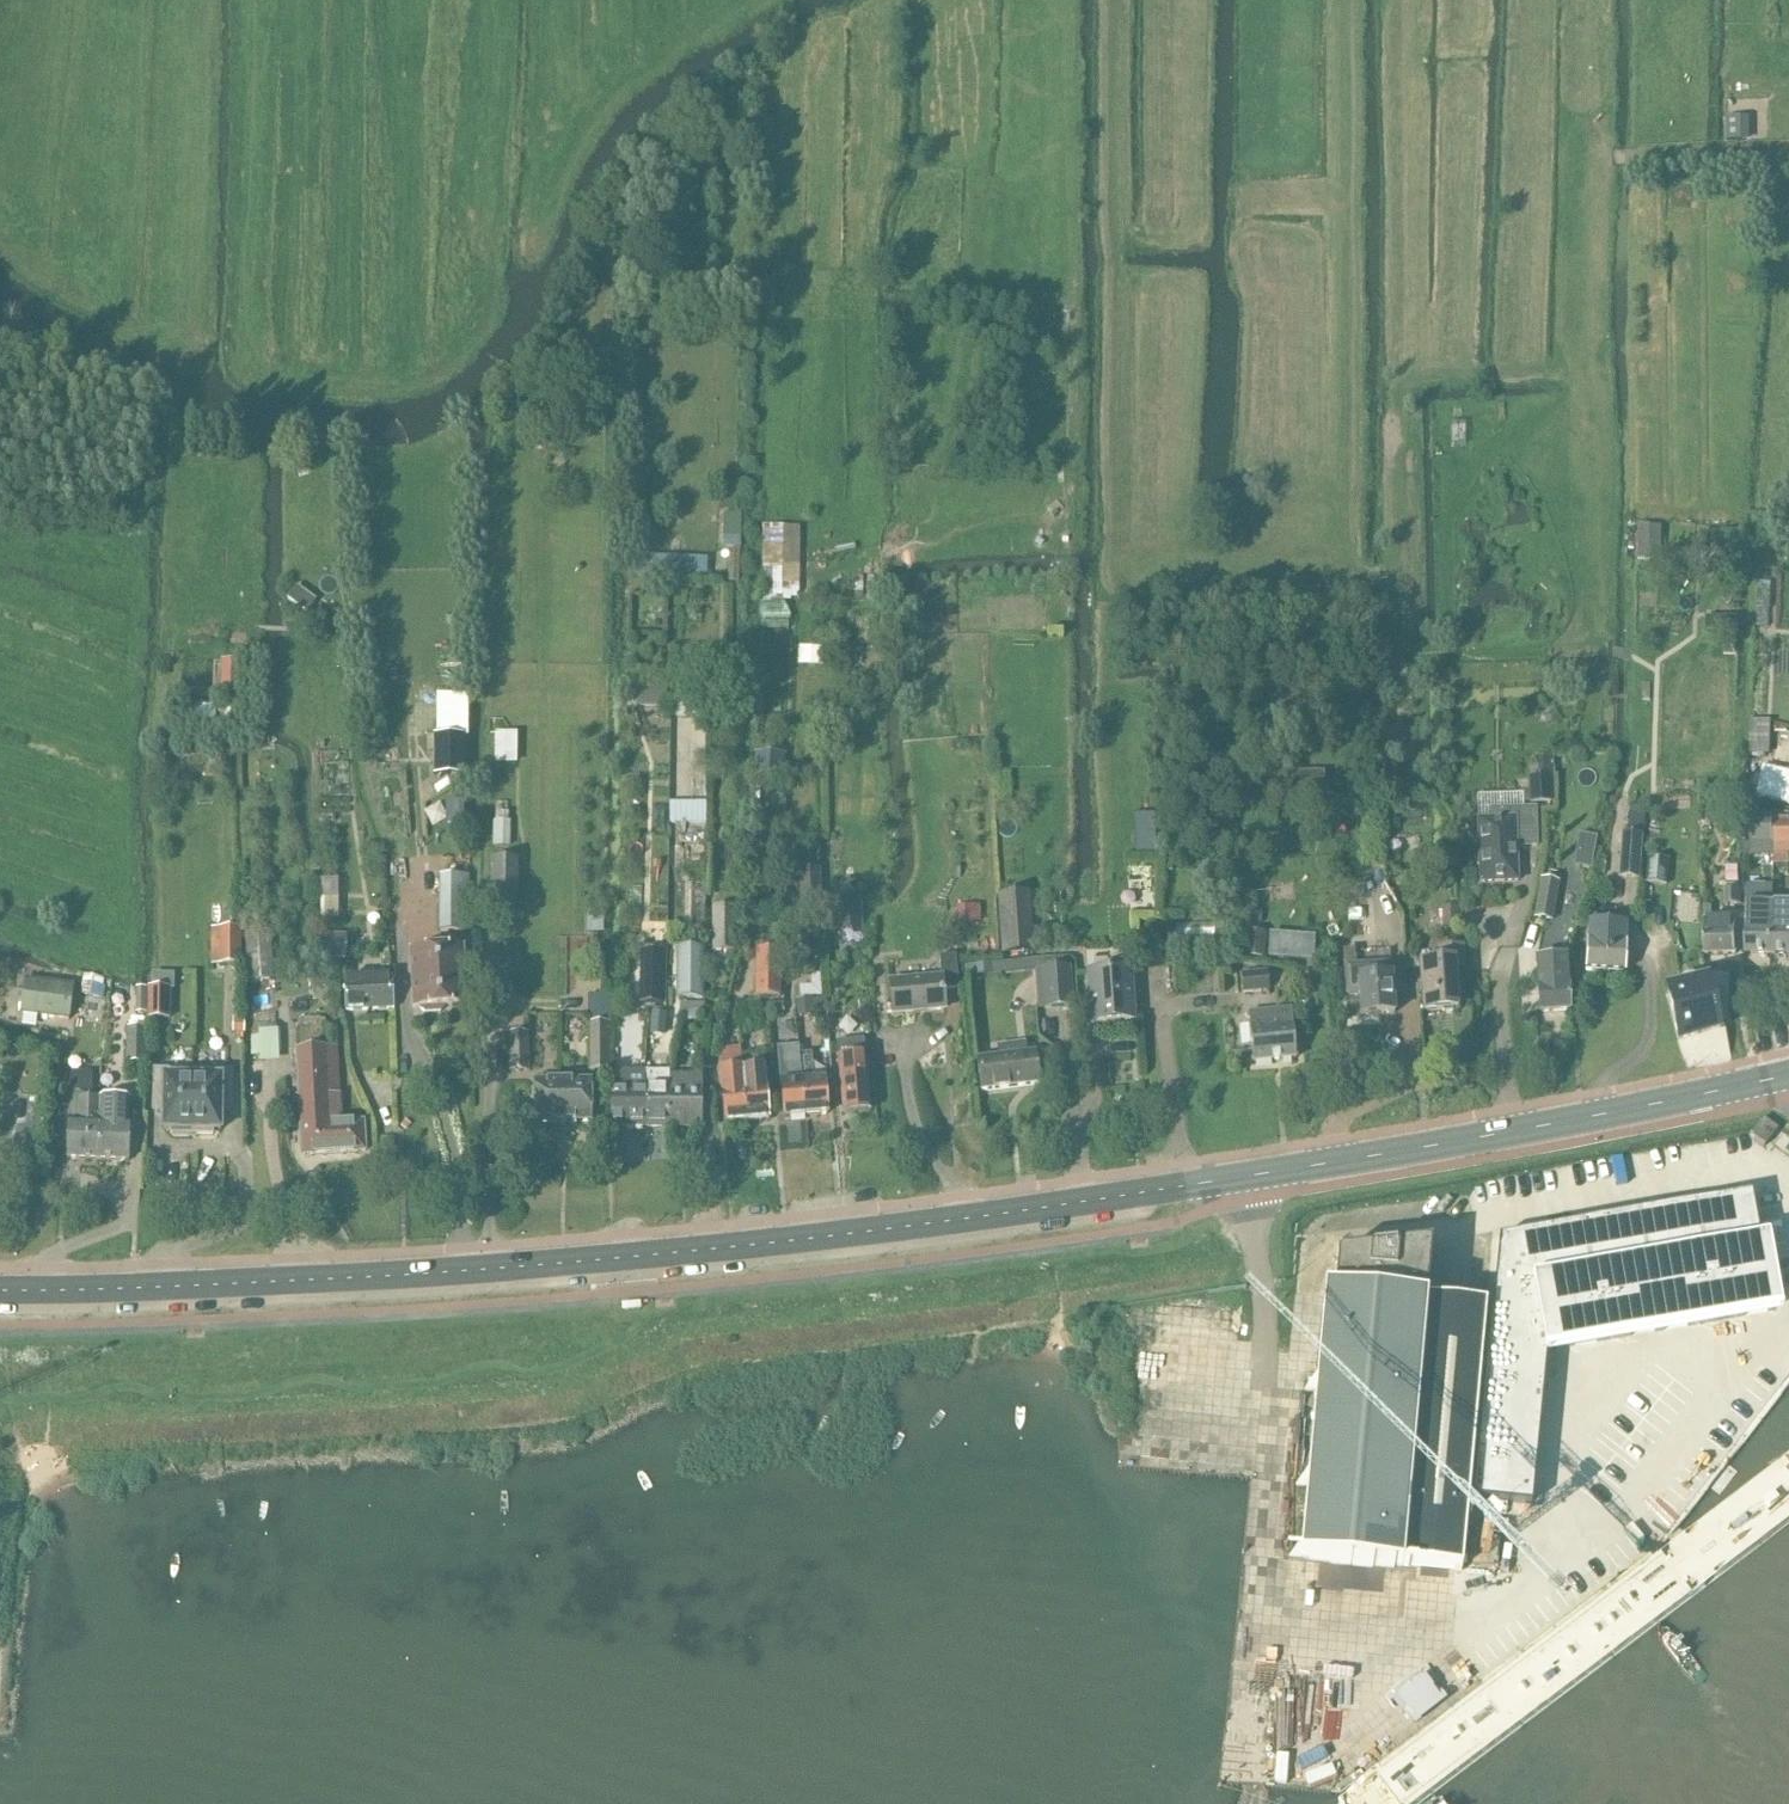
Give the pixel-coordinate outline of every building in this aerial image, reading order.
[(759,603),(759,620),(791,621),(791,616),(784,603),(782,603),(783,597),(784,597),(784,594),(798,595),(799,558),(799,530),(799,527),(767,527),(767,529),(763,529),(763,570),(764,570),(763,603),(759,603)] [(729,549),(727,581),(739,582),(740,549),(729,549)] [(296,587),(288,599),(307,613),(316,601),(296,587)] [(800,647),(800,666),(824,667),(825,648),(800,647)] [(666,684),(637,684),(638,708),(666,708),(666,707),(666,684)] [(869,687),(858,687),(858,698),(869,698),(869,687)] [(439,737),(434,737),(434,775),(466,775),(466,737),(468,737),(468,696),(439,696),(439,737)] [(178,702),(177,723),(191,724),(192,703),(178,702)] [(847,726),(832,726),(832,736),(847,736),(847,726)] [(1412,727),(1388,728),(1389,763),(1413,762),(1412,727)] [(517,733),(495,733),(494,764),(517,765),(517,733)] [(755,753),(754,776),(755,776),(785,777),(785,754),(756,753),(755,753)] [(1753,771),(1753,802),(1788,802),(1788,771),(1753,771)] [(1551,803),(1550,779),(1529,780),(1530,804),(1551,803)] [(1404,785),(1393,786),(1393,799),(1404,799),(1404,785)] [(1687,797),(1664,801),(1666,809),(1688,805),(1687,797)] [(706,803),(674,803),(674,824),(707,824),(706,803)] [(1645,808),(1630,807),(1628,831),(1643,832),(1645,808)] [(1537,848),(1535,809),(1492,811),(1492,821),(1478,821),(1481,884),(1518,883),(1516,849),(1537,848)] [(1755,818),(1752,818),(1752,844),(1773,844),(1772,824),(1772,818),(1755,818)] [(1772,824),(1773,844),(1773,850),(1773,852),(1788,851),(1788,824),(1788,818),(1774,819),(1774,824),(1772,824)] [(1639,836),(1620,835),(1618,878),(1637,879),(1639,836)] [(1669,860),(1648,858),(1646,884),(1667,886),(1669,860)] [(519,860),(491,860),(490,906),(518,906),(519,860)] [(1596,861),(1596,873),(1606,873),(1607,862),(1596,861)] [(1738,884),(1737,867),(1726,867),(1726,884),(1738,884)] [(821,870),(799,870),(800,914),(822,914),(821,870)] [(465,874),(439,874),(438,930),(466,930),(465,874)] [(1542,879),(1535,916),(1539,917),(1554,919),(1560,883),(1542,879)] [(338,898),(338,885),(328,885),(328,890),(321,890),(321,920),(339,920),(339,899),(339,898),(338,898)] [(1748,901),(1747,954),(1771,955),(1772,911),(1772,904),(1772,886),(1748,886),(1748,901)] [(1740,905),(1740,890),(1726,890),(1726,905),(1740,905)] [(1032,951),(1030,894),(1003,895),(1005,953),(1032,951)] [(859,928),(858,900),(839,900),(840,928),(859,928)] [(1771,955),(1788,955),(1788,905),(1786,905),(1772,904),(1772,911),(1771,955)] [(734,952),(734,906),(713,906),(713,952),(734,952)] [(979,907),(958,907),(958,924),(980,924),(979,907)] [(1712,919),(1712,907),(1705,907),(1705,955),(1736,954),(1736,918),(1712,919)] [(1459,928),(1458,909),(1442,909),(1442,929),(1459,928)] [(604,915),(588,915),(587,933),(604,933),(604,915)] [(1626,926),(1589,924),(1586,971),(1624,973),(1626,926)] [(240,964),(240,930),(221,930),(221,964),(240,964)] [(1266,932),(1249,931),(1247,957),(1264,958),(1266,932)] [(272,932),(245,933),(248,981),(275,980),(272,932)] [(1270,934),(1268,958),(1314,961),(1315,937),(1270,934)] [(346,938),(323,937),(323,960),(346,960),(346,938)] [(1465,969),(1463,948),(1439,950),(1440,963),(1420,964),(1424,1013),(1458,1010),(1455,969),(1465,969)] [(414,1010),(419,1009),(425,1014),(441,1013),(446,1008),(467,1006),(464,949),(411,952),(414,1010)] [(1357,968),(1356,950),(1343,951),(1347,997),(1360,996),(1362,1018),(1395,1015),(1391,965),(1357,968)] [(641,952),(639,1004),(663,1005),(665,952),(641,952)] [(959,989),(956,956),(939,958),(941,978),(890,983),(893,1016),(946,1011),(944,991),(959,989)] [(1570,1011),(1567,958),(1536,960),(1539,1013),(1570,1011)] [(991,963),(976,964),(977,974),(977,975),(991,974),(991,972),(991,963)] [(1073,1006),(1070,968),(1041,971),(1045,1009),(1073,1006)] [(1135,1022),(1131,971),(1088,974),(1091,1025),(1135,1022)] [(1265,973),(1247,971),(1246,983),(1264,985),(1265,973)] [(105,979),(84,975),(80,995),(103,1000),(106,987),(103,987),(105,979)] [(395,1010),(393,977),(345,979),(347,1011),(392,1009),(392,1010),(395,1010)] [(704,979),(677,979),(677,999),(704,999),(704,979)] [(756,979),(755,997),(781,998),(781,979),(756,979)] [(72,985),(26,980),(22,1015),(69,1020),(72,985)] [(1720,1033),(1708,985),(1683,991),(1685,997),(1668,1002),(1678,1043),(1698,1038),(1697,1033),(1704,1031),(1705,1036),(1720,1033)] [(149,1019),(169,1019),(170,990),(150,989),(149,1019)] [(143,991),(137,991),(136,1017),(143,1017),(147,1017),(148,993),(148,992),(144,991),(143,991)] [(813,1017),(812,1000),(797,1001),(798,1018),(813,1017)] [(681,1004),(680,1013),(705,1013),(705,1004),(681,1004)] [(763,1024),(761,1006),(738,1009),(740,1026),(763,1024)] [(1296,1060),(1292,1010),(1249,1014),(1253,1064),(1296,1060)] [(652,1013),(650,1036),(665,1037),(667,1014),(652,1013)] [(233,1019),(233,1033),(244,1034),(244,1019),(233,1019)] [(608,1071),(608,1023),(591,1023),(591,1071),(608,1071)] [(129,1030),(127,1064),(144,1064),(146,1030),(129,1030)] [(340,1126),(335,1032),(321,1033),(322,1049),(297,1050),(303,1156),(365,1152),(363,1124),(340,1126)] [(528,1072),(527,1033),(510,1034),(511,1073),(528,1072)] [(837,1044),(838,1058),(843,1115),(871,1112),(865,1042),(837,1044)] [(999,1058),(976,1061),(980,1092),(1039,1085),(1035,1053),(1031,1054),(1030,1045),(998,1049),(999,1058)] [(799,1047),(778,1049),(781,1085),(784,1119),(805,1117),(800,1071),(802,1071),(800,1057),(799,1047)] [(728,1072),(721,1073),(725,1123),(748,1121),(743,1071),(741,1048),(725,1049),(728,1072)] [(812,1056),(800,1057),(802,1071),(800,1071),(805,1117),(827,1115),(824,1081),(814,1082),(812,1056)] [(764,1069),(743,1071),(748,1121),(768,1119),(764,1069)] [(93,1072),(71,1071),(70,1092),(93,1092),(93,1072)] [(171,1135),(193,1135),(193,1071),(154,1071),(154,1111),(155,1111),(164,1111),(164,1130),(171,1131),(171,1135)] [(233,1072),(193,1071),(193,1135),(214,1135),(214,1131),(221,1131),(221,1112),(231,1112),(232,1112),(233,1072)] [(619,1128),(647,1128),(647,1107),(645,1107),(645,1072),(620,1072),(619,1128)] [(670,1072),(645,1072),(645,1107),(647,1107),(647,1128),(667,1128),(667,1107),(670,1107),(670,1074),(670,1072)] [(702,1075),(670,1074),(670,1107),(667,1107),(667,1128),(702,1128),(702,1075)] [(564,1091),(564,1082),(537,1082),(537,1123),(568,1123),(568,1101),(564,1091)] [(568,1101),(568,1123),(592,1122),(591,1082),(564,1082),(564,1091),(568,1101)] [(98,1160),(99,1123),(100,1098),(77,1097),(76,1123),(69,1122),(67,1159),(98,1160)] [(99,1123),(98,1160),(129,1161),(130,1123),(131,1100),(101,1099),(100,1123),(99,1123)] [(1778,1129),(1764,1118),(1751,1136),(1765,1147),(1778,1129)] [(1715,1202),(1695,1205),(1706,1265),(1716,1323),(1717,1328),(1782,1316),(1769,1240),(1760,1241),(1751,1195),(1715,1202)] [(1695,1205),(1639,1215),(1658,1325),(1660,1333),(1661,1338),(1717,1328),(1716,1323),(1706,1265),(1695,1205)] [(1592,1224),(1582,1225),(1584,1235),(1603,1343),(1604,1348),(1661,1338),(1660,1333),(1658,1325),(1639,1215),(1592,1224)] [(1500,1240),(1490,1348),(1494,1348),(1547,1353),(1546,1358),(1604,1348),(1603,1343),(1584,1235),(1582,1225),(1500,1240)] [(1424,1304),(1430,1247),(1341,1259),(1337,1297),(1325,1296),(1301,1556),(1461,1571),(1486,1310),(1424,1304)] [(1489,1358),(1486,1386),(1529,1390),(1543,1392),(1546,1358),(1547,1353),(1494,1348),(1490,1348),(1489,1355),(1489,1358)] [(1486,1386),(1482,1424),(1539,1429),(1542,1401),(1543,1392),(1529,1390),(1486,1386)] [(1482,1424),(1478,1462),(1536,1467),(1539,1429),(1482,1424)] [(1478,1462),(1475,1500),(1532,1505),(1536,1467),(1478,1462)]
